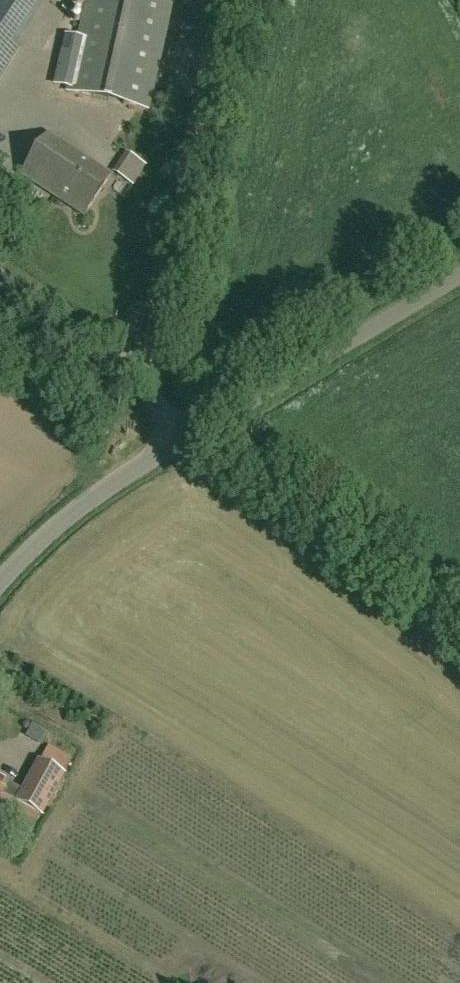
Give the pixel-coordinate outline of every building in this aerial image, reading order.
[(79,39),(64,36),(53,88),(65,91),(65,92),(149,111),(159,58),(172,0),(88,0),(79,39)] [(20,47),(12,42),(0,34),(0,77),(20,47)] [(70,175),(81,158),(48,136),(22,176),(58,200),(73,177),(70,175)] [(73,177),(58,200),(85,218),(111,178),(81,158),(70,175),(73,177)] [(41,816),(62,776),(39,763),(24,791),(9,783),(9,784),(0,779),(0,804),(36,824),(41,816)]
